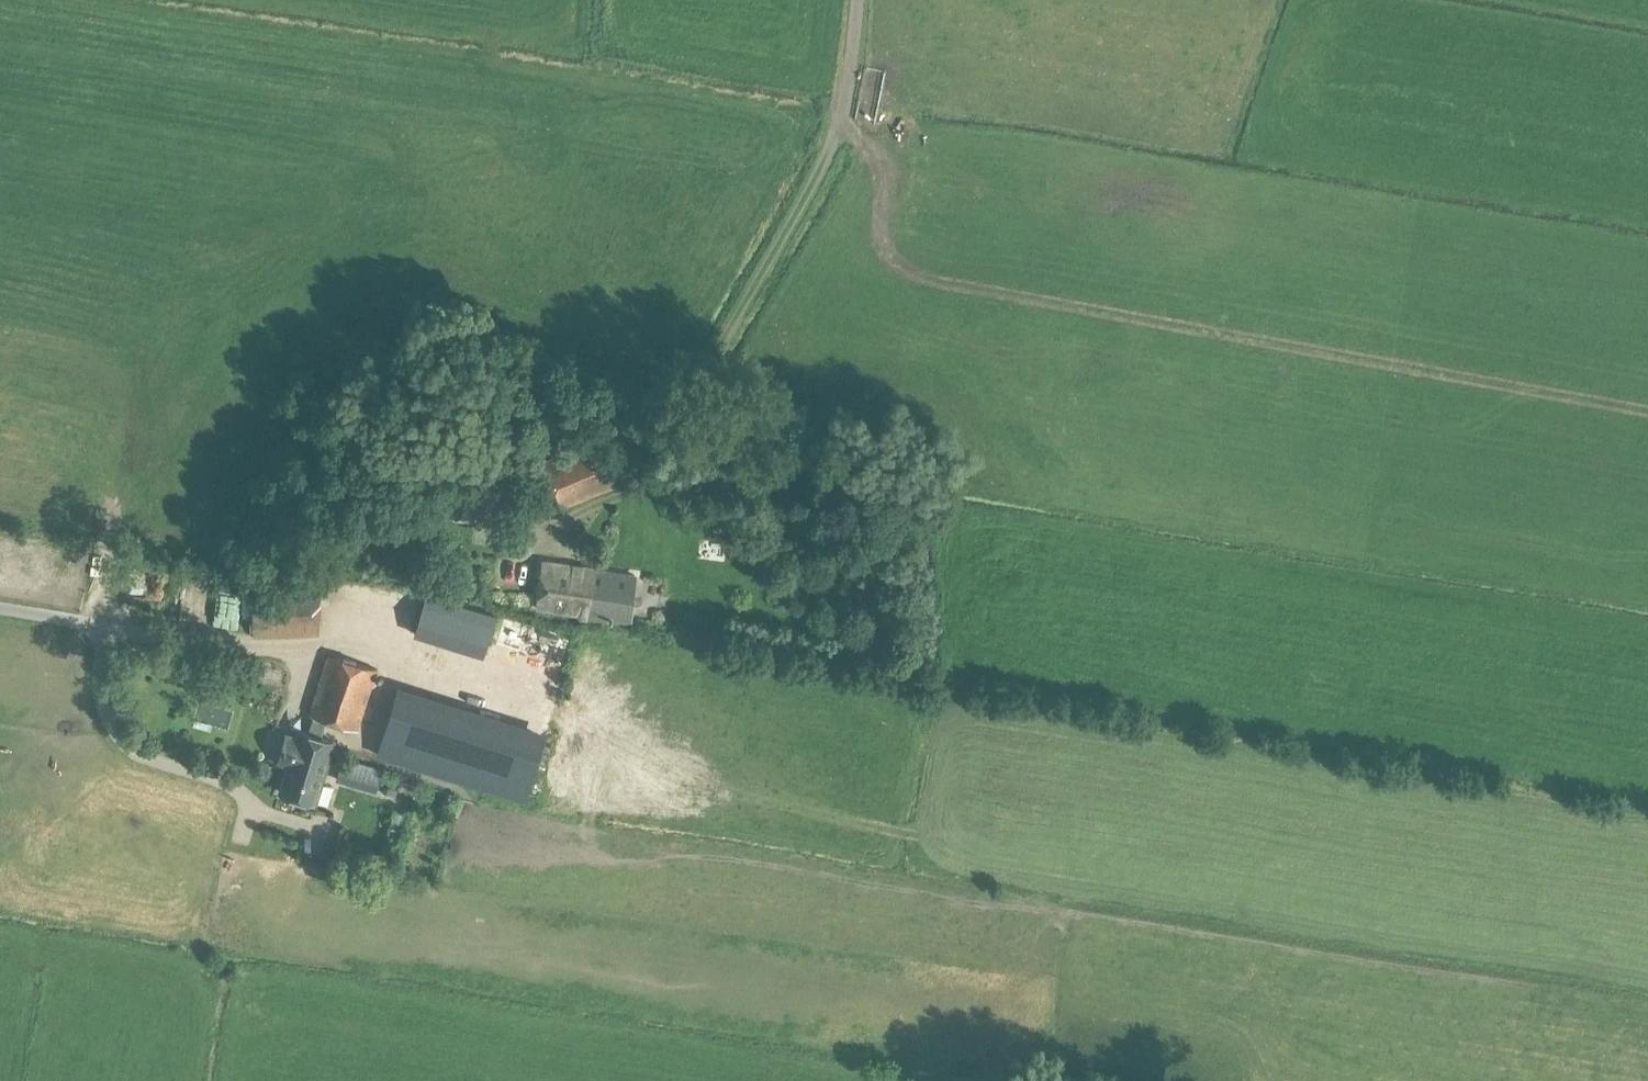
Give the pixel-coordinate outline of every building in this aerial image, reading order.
[(603,437),(544,461),(563,509),(621,486),(603,437)] [(630,624),(635,574),(630,573),(607,570),(541,559),(535,598),(534,610),(535,610),(580,616),(580,619),(630,624)] [(256,586),(254,586),(255,636),(321,635),(320,585),(316,585),(256,586)] [(468,610),(456,645),(482,653),(493,619),(468,610)] [(377,669),(328,654),(309,715),(314,716),(309,731),(298,728),(296,735),(286,732),(277,762),(287,765),(278,793),(317,805),(337,739),(322,735),(327,720),(359,729),(377,669)] [(376,792),(383,769),(343,757),(336,780),(376,792)]
